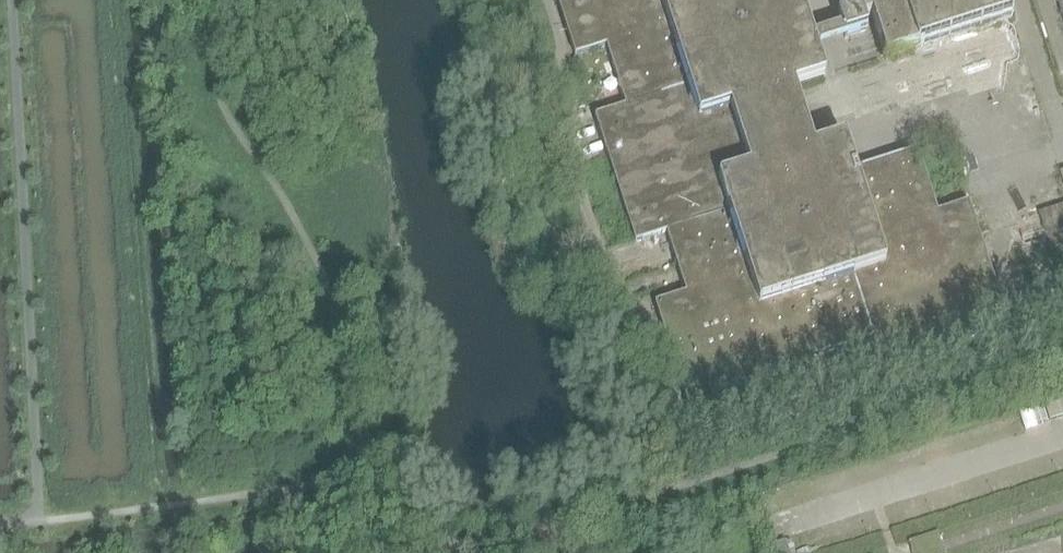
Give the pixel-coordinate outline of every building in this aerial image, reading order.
[(574,55),(605,45),(625,107),(594,117),(634,242),(665,232),(685,293),(655,303),(694,429),(820,389),(810,357),(871,338),(881,368),(1007,328),(967,203),(936,213),(916,150),(853,170),(844,140),(812,149),(793,88),(824,78),(813,46),(875,28),(885,59),(1011,18),(1005,0),(866,0),(868,6),(836,16),(839,26),(810,35),(798,0),(556,0),(574,55)] [(1039,215),(1062,287),(1062,207),(1039,215)] [(1044,404),(1049,420),(1062,416),(1062,399),(1044,404)] [(1047,425),(1041,406),(1019,412),(1025,432),(1047,425)] [(937,534),(908,543),(912,552),(943,552),(937,534)] [(784,542),(773,545),(776,552),(787,552),(784,542)]
